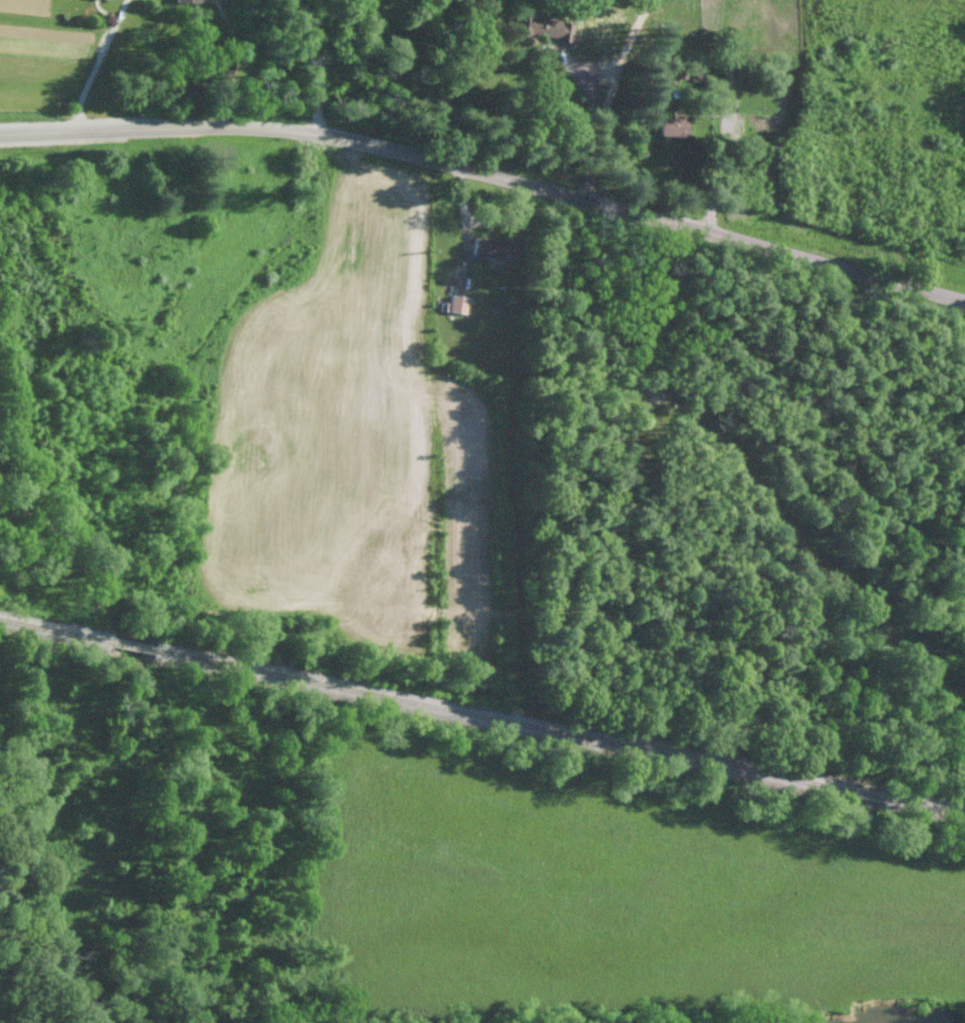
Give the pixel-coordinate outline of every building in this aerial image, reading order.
[(509,32),(569,40),(572,20),(512,12),(509,32)] [(684,116),(656,117),(657,136),(684,136),(684,116)] [(469,252),(506,260),(510,242),(472,235),(469,252)] [(465,297),(447,294),(444,309),(461,313),(465,297)]
